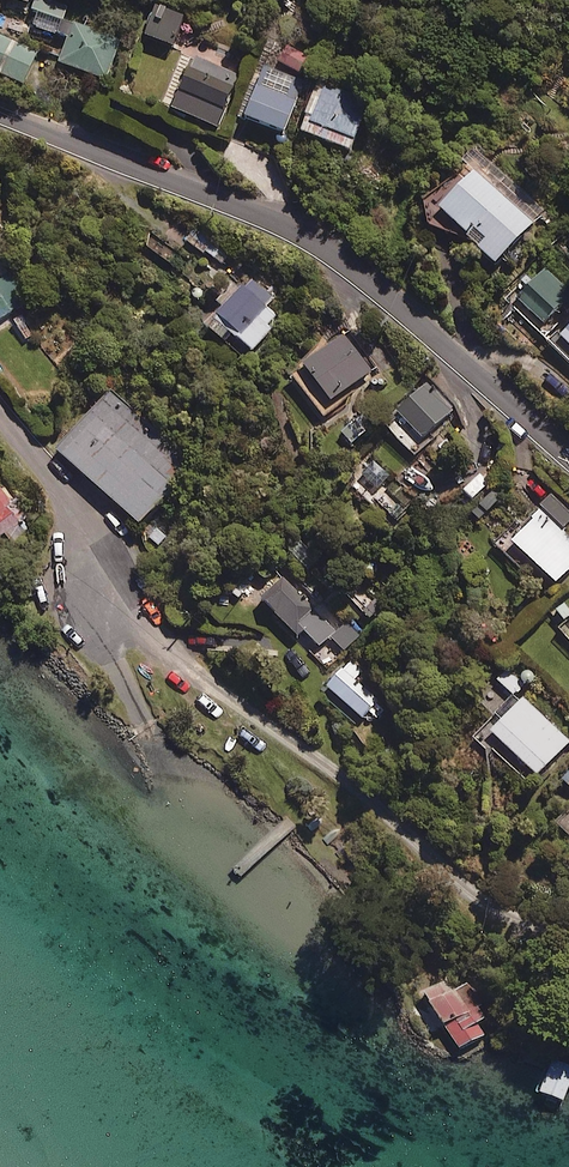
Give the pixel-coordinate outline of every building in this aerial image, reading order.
[(24,8),(27,0),(6,0),(24,8)] [(111,43),(63,19),(69,8),(53,0),(33,0),(26,14),(35,18),(31,26),(65,43),(53,66),(90,85),(111,43)] [(180,20),(150,10),(139,40),(168,51),(180,20)] [(0,38),(0,79),(17,87),(33,55),(0,38)] [(306,60),(284,48),(274,65),(297,77),(306,60)] [(234,78),(189,59),(167,113),(212,132),(234,78)] [(299,84),(257,69),(238,121),(280,137),(299,84)] [(364,100),(315,83),(297,138),(346,154),(364,100)] [(529,225),(470,174),(432,218),(491,269),(529,225)] [(536,327),(556,308),(558,311),(568,300),(568,296),(544,270),(512,301),(536,327)] [(0,282),(0,320),(29,302),(12,275),(0,283),(0,282)] [(270,298),(248,279),(201,334),(238,365),(279,318),(264,305),(270,298)] [(547,348),(568,370),(568,326),(547,348)] [(370,371),(337,336),(285,384),(318,419),(370,371)] [(392,417),(396,422),(382,434),(407,461),(420,448),(415,443),(449,412),(425,386),(392,417)] [(58,452),(142,526),(196,465),(113,391),(58,452)] [(360,435),(347,421),(331,436),(344,450),(360,435)] [(0,492),(0,543),(25,524),(0,492)] [(549,497),(539,508),(561,529),(568,521),(568,516),(549,497)] [(524,563),(552,589),(568,570),(568,542),(540,515),(518,538),(509,531),(493,548),(517,570),(524,563)] [(334,632),(280,580),(257,604),(293,639),(299,633),(317,650),(334,632)] [(382,610),(363,588),(350,598),(369,621),(382,610)] [(360,635),(349,622),(331,639),(343,651),(360,635)] [(558,635),(568,647),(568,625),(558,635)] [(329,696),(321,705),(342,724),(348,717),(356,724),(378,700),(361,684),(366,678),(349,662),(323,690),(329,696)] [(567,743),(519,700),(513,707),(508,702),(470,745),(484,757),(490,750),(529,785),(567,743)] [(446,971),(415,989),(454,1058),(488,1037),(446,971)] [(550,1059),(536,1092),(560,1101),(568,1080),(568,1067),(550,1059)]
